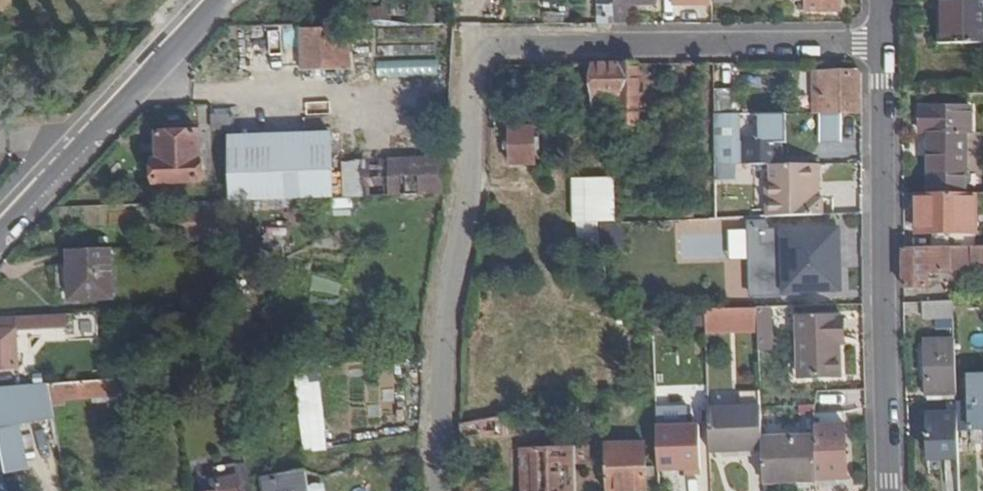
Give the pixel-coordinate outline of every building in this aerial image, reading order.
[(353,28),(453,26),(453,0),(353,0),(353,28)] [(599,25),(614,25),(614,0),(599,0),(599,25)] [(614,25),(627,25),(627,6),(656,6),(656,0),(614,0),(614,25)] [(842,0),(798,0),(798,2),(806,2),(806,11),(806,13),(842,12),(842,0)] [(943,45),(982,44),(982,0),(943,0),(943,45)] [(806,2),(798,2),(798,11),(806,11),(806,2)] [(348,28),(300,29),(301,73),(348,72),(348,28)] [(638,65),(594,65),(595,118),(620,118),(620,127),(638,127),(638,65)] [(815,74),(815,116),(863,116),(862,75),(815,74)] [(734,92),(715,92),(715,117),(734,116),(734,92)] [(327,128),(327,104),(303,104),(304,128),(327,128)] [(947,116),(921,117),(921,136),(929,136),(929,196),(967,195),(968,135),(974,135),(974,110),(947,110),(947,116)] [(715,117),(716,166),(771,166),(777,166),(777,158),(782,157),(782,138),(781,137),(780,116),(760,116),(760,144),(740,144),(740,116),(734,116),(715,117)] [(535,129),(511,129),(511,166),(536,165),(535,129)] [(200,135),(157,136),(158,167),(153,167),(153,187),(201,185),(200,135)] [(281,202),(332,201),(332,137),(229,140),(230,205),(234,205),(281,202)] [(353,172),(354,200),(448,197),(449,161),(364,163),(364,172),(353,172)] [(771,166),(772,220),(824,219),(825,201),(814,201),(814,166),(777,166),(771,166)] [(620,221),(619,176),(576,177),(577,251),(601,250),(600,221),(620,221)] [(929,250),(977,249),(977,196),(967,195),(929,196),(917,196),(917,236),(929,236),(929,250)] [(693,199),(674,200),(673,218),(693,218),(693,199)] [(266,230),(268,247),(289,244),(287,227),(266,230)] [(839,231),(783,233),(785,293),(840,291),(839,231)] [(200,233),(182,234),(182,243),(201,243),(200,233)] [(929,250),(903,251),(903,290),(929,289),(929,275),(949,274),(949,262),(974,261),(974,272),(982,271),(982,249),(977,249),(929,250)] [(111,251),(67,253),(69,303),(113,301),(111,251)] [(954,304),(924,305),(925,320),(954,319),(954,304)] [(760,334),(759,310),(707,312),(708,337),(760,334)] [(769,310),(759,310),(760,334),(760,352),(770,351),(769,310)] [(674,325),(674,313),(658,314),(657,326),(674,325)] [(77,337),(98,337),(98,315),(76,316),(77,337)] [(14,318),(0,318),(0,372),(19,370),(14,318)] [(810,320),(813,380),(841,379),(840,339),(845,339),(844,319),(810,320)] [(813,380),(810,320),(800,320),(800,380),(813,380)] [(957,396),(955,342),(925,343),(927,397),(957,396)] [(297,379),(303,414),(327,411),(322,376),(297,379)] [(967,378),(969,433),(982,433),(982,378),(967,378)] [(135,396),(135,379),(107,381),(50,385),(52,398),(54,408),(66,407),(65,401),(135,396)] [(0,389),(0,417),(14,417),(12,402),(25,401),(26,411),(47,409),(46,399),(52,398),(50,385),(0,389)] [(709,410),(710,454),(763,452),(763,441),(762,409),(709,410)] [(959,461),(957,415),(927,416),(929,477),(946,476),(945,462),(959,461)] [(506,436),(503,418),(462,425),(461,441),(486,438),(486,440),(506,436)] [(681,423),(665,423),(665,436),(681,436),(681,423)] [(843,426),(815,427),(815,440),(817,483),(846,482),(843,426)] [(817,483),(815,440),(763,441),(763,452),(764,484),(817,483)] [(607,490),(646,490),(645,445),(606,446),(607,490)] [(522,451),(523,490),(575,490),(574,466),(591,466),(590,448),(522,451)] [(699,459),(660,459),(660,473),(699,473),(699,459)] [(304,472),(307,490),(326,490),(322,469),(304,472)] [(304,472),(261,480),(263,490),(307,490),(304,472)] [(239,479),(213,484),(214,490),(241,490),(239,479)]
